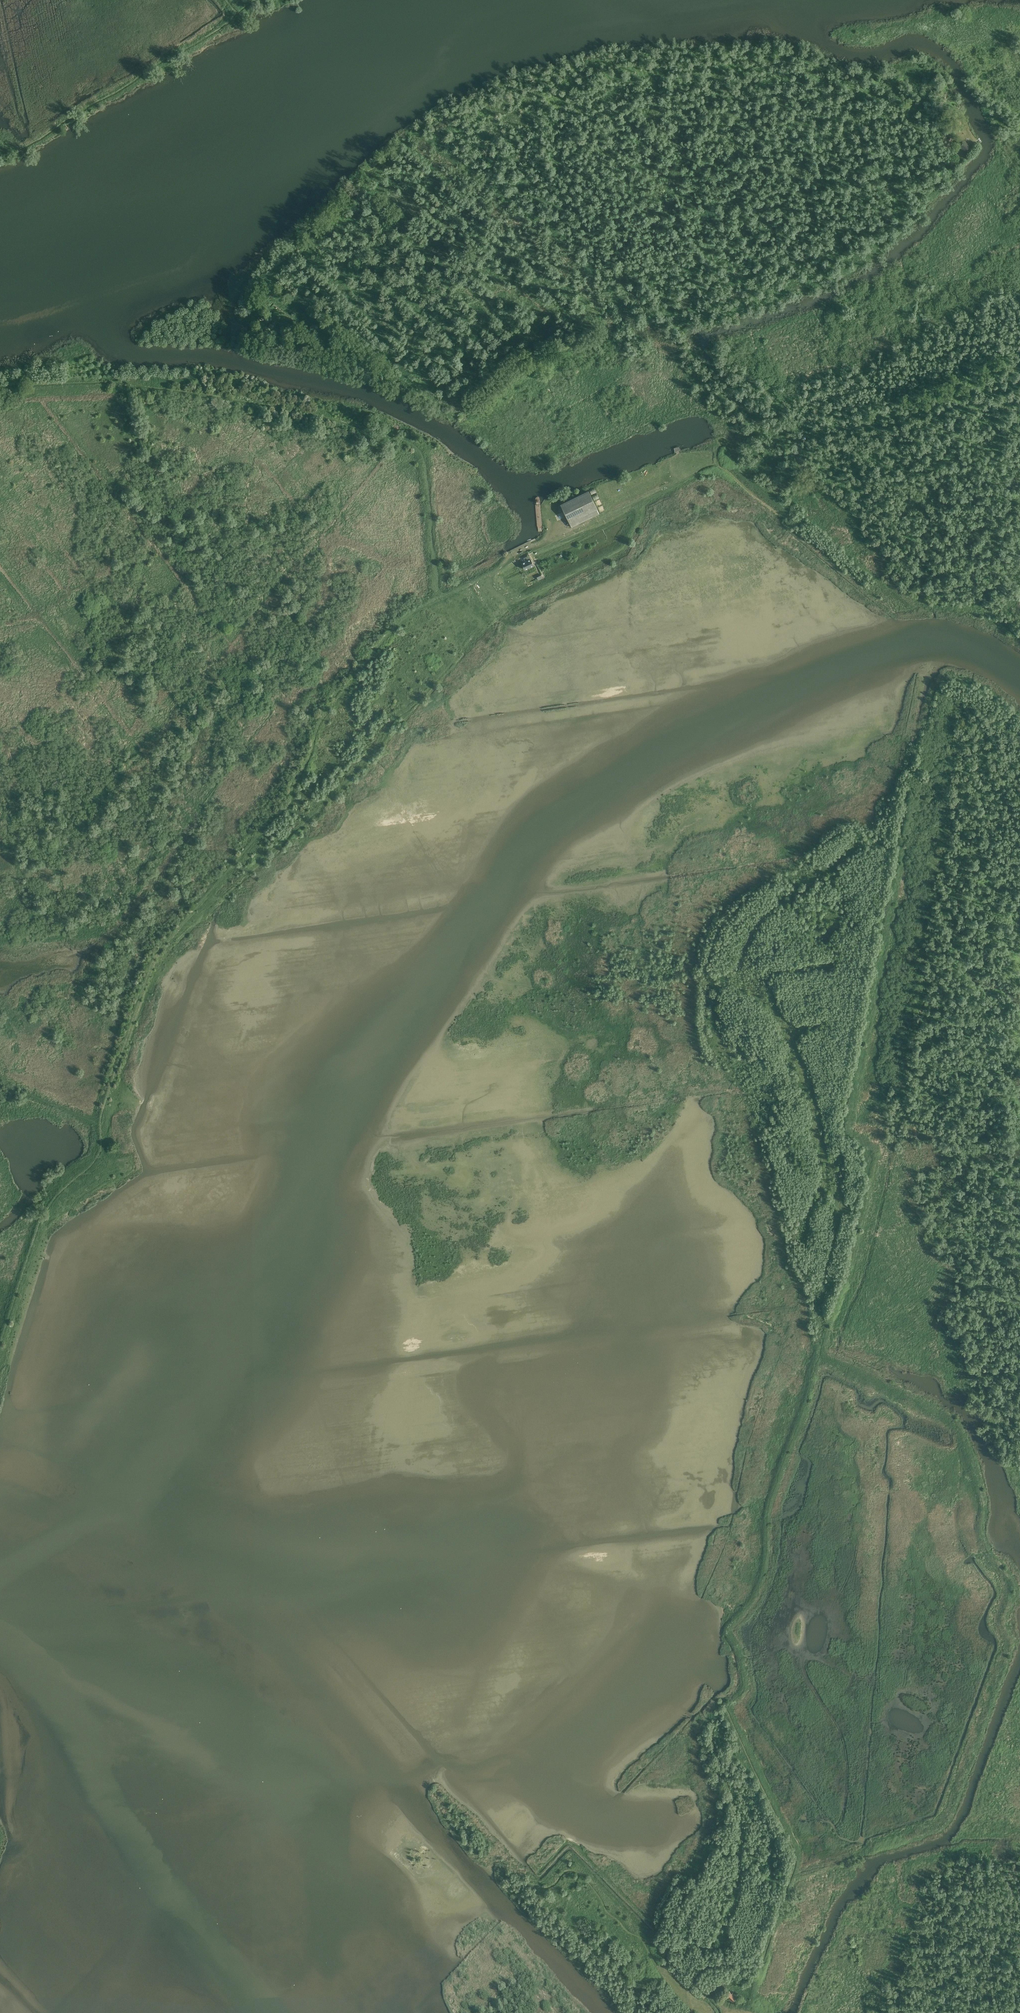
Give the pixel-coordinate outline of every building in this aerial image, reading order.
[(970,146),(964,141),(960,146),(966,151),(970,146)] [(753,463),(755,465),(761,458),(758,457),(753,463)] [(589,491),(561,504),(572,527),(599,514),(597,510),(598,509),(589,491)] [(531,559),(522,563),(525,570),(534,565),(531,559)] [(726,1995),(732,2001),(737,1997),(732,1993),(729,1991),(726,1995)]
